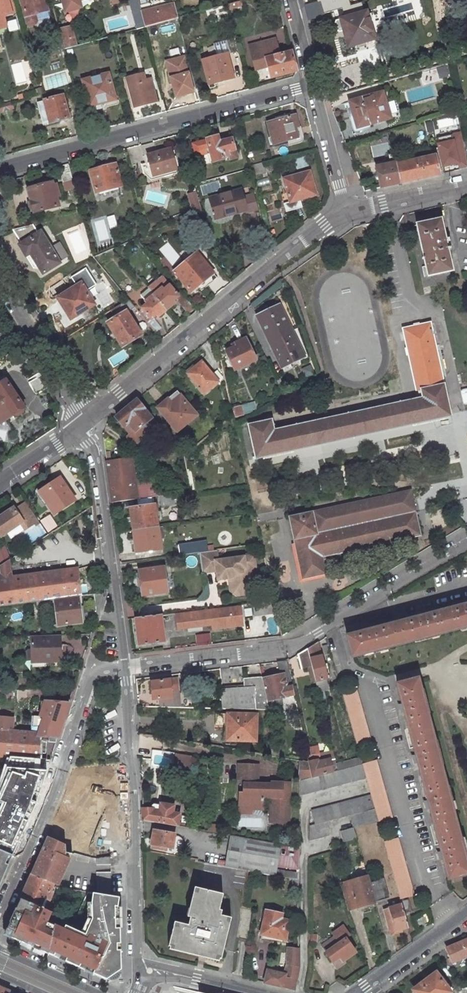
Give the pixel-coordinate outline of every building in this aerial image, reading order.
[(5,25),(2,15),(9,13),(6,0),(0,0),(0,26),(5,25)] [(9,13),(15,11),(12,0),(6,0),(9,13)] [(24,19),(27,21),(32,20),(34,16),(47,13),(43,0),(18,0),(24,19)] [(139,28),(144,27),(140,13),(136,0),(132,0),(139,28)] [(226,9),(239,7),(238,2),(237,0),(224,4),(224,5),(226,9)] [(323,15),(343,10),(346,9),(344,0),(302,0),(304,5),(319,2),(323,15)] [(323,15),(319,2),(304,5),(307,20),(323,15)] [(173,4),(140,13),(144,27),(177,18),(173,4)] [(343,10),(345,16),(362,12),(360,5),(346,9),(343,10)] [(345,16),(339,18),(346,46),(372,39),(368,24),(371,20),(369,14),(365,13),(364,11),(362,12),(345,16)] [(74,45),(69,25),(57,29),(62,48),(74,45)] [(247,45),(253,68),(266,65),(269,77),(295,70),(292,58),(290,51),(289,51),(279,54),(278,51),(276,51),(272,37),(247,45)] [(226,53),(201,59),(207,81),(221,77),(221,79),(232,76),(226,53)] [(187,72),(173,75),(178,92),(196,87),(191,70),(187,72)] [(109,72),(82,78),(87,97),(92,96),(93,104),(94,105),(98,108),(104,106),(105,102),(105,101),(116,98),(109,72)] [(138,105),(156,100),(150,77),(123,84),(130,107),(133,119),(141,117),(138,105)] [(64,85),(68,100),(77,98),(73,83),(64,85)] [(43,98),(49,121),(68,116),(66,107),(60,86),(36,93),(38,99),(43,98)] [(383,92),(348,102),(353,117),(356,116),(359,128),(389,120),(383,92)] [(25,103),(23,96),(21,97),(17,98),(0,103),(0,110),(11,108),(12,106),(25,103)] [(43,98),(38,99),(36,100),(42,122),(49,121),(43,98)] [(295,114),(267,122),(273,143),(287,139),(297,137),(295,127),(298,126),(295,114)] [(298,142),(300,141),(302,139),(303,136),(300,126),(298,126),(295,127),(297,137),(287,139),(289,144),(298,142)] [(377,133),(378,138),(389,135),(388,130),(377,133)] [(217,135),(191,142),(195,156),(206,153),(204,149),(208,148),(210,155),(212,160),(223,157),(222,155),(228,154),(227,150),(234,149),(231,137),(218,140),(217,135)] [(170,148),(147,155),(149,161),(141,163),(143,172),(151,170),(152,174),(178,167),(173,149),(170,150),(170,148)] [(236,156),(234,149),(227,150),(228,154),(229,158),(236,156)] [(390,163),(375,167),(379,188),(400,183),(396,164),(393,153),(388,155),(390,163)] [(438,174),(434,156),(396,164),(400,183),(438,174)] [(58,165),(63,180),(72,178),(68,162),(58,165)] [(252,176),(266,172),(263,162),(249,166),(252,176)] [(114,163),(89,170),(95,191),(119,185),(114,163)] [(306,172),(283,178),(289,202),(313,196),(309,184),(306,172)] [(33,210),(58,204),(56,195),(59,194),(57,182),(52,183),(51,180),(27,186),(33,210)] [(241,188),(209,197),(214,217),(246,209),(247,211),(258,209),(253,193),(243,196),(241,188)] [(194,192),(187,194),(192,212),(199,209),(194,192)] [(442,220),(418,225),(429,276),(453,271),(448,249),(452,248),(450,239),(446,240),(442,220)] [(42,271),(60,261),(41,230),(38,231),(33,222),(15,227),(23,241),(19,243),(26,254),(30,251),(42,271)] [(195,251),(172,270),(190,291),(197,286),(199,289),(216,276),(195,251)] [(87,269),(73,274),(76,283),(91,277),(87,269)] [(162,276),(157,281),(162,288),(168,283),(162,276)] [(143,307),(150,317),(157,313),(159,316),(172,303),(171,300),(177,294),(168,283),(162,288),(157,281),(148,288),(153,294),(145,300),(148,303),(143,307)] [(94,303),(80,282),(57,295),(65,308),(69,305),(75,314),(94,303)] [(140,294),(145,300),(153,294),(148,288),(140,294)] [(122,345),(142,334),(127,311),(134,307),(127,299),(110,308),(116,318),(108,323),(122,345)] [(256,312),(269,340),(292,329),(279,302),(256,312)] [(69,305),(65,308),(70,317),(75,314),(69,305)] [(273,427),(271,418),(247,423),(254,456),(448,416),(428,322),(401,328),(414,389),(418,388),(420,397),(273,427)] [(269,340),(276,354),(278,358),(281,364),(288,361),(304,353),(301,347),(292,329),(269,340)] [(234,345),(224,350),(233,368),(254,358),(244,337),(233,342),(234,345)] [(186,371),(203,392),(217,381),(200,360),(186,371)] [(39,373),(27,380),(35,392),(46,385),(39,373)] [(5,378),(0,381),(0,419),(12,412),(15,413),(21,409),(22,407),(21,406),(22,405),(5,378)] [(171,401),(179,394),(176,390),(167,397),(171,401)] [(195,414),(179,394),(171,401),(167,397),(157,406),(176,429),(195,414)] [(132,428),(134,429),(150,416),(151,415),(136,397),(114,414),(123,424),(127,421),(132,428)] [(129,430),(132,428),(127,421),(123,424),(129,430)] [(186,479),(191,478),(187,451),(187,450),(183,454),(182,454),(186,479)] [(135,484),(131,458),(106,461),(111,501),(137,497),(135,484)] [(59,477),(39,490),(54,511),(74,498),(59,477)] [(146,496),(144,483),(135,484),(137,497),(146,496)] [(412,492),(313,512),(318,533),(416,513),(412,492)] [(153,503),(169,501),(168,493),(152,495),(153,503)] [(0,535),(6,532),(8,528),(6,526),(10,523),(13,527),(19,523),(23,521),(28,527),(38,520),(26,501),(15,508),(14,506),(3,514),(4,515),(1,518),(0,516),(0,535)] [(153,503),(128,506),(131,529),(156,525),(153,503)] [(313,512),(290,517),(302,578),(326,574),(322,556),(421,536),(416,513),(318,533),(313,512)] [(42,520),(49,531),(58,525),(51,515),(42,520)] [(23,530),(28,527),(23,521),(19,523),(23,530)] [(134,551),(159,547),(156,525),(131,529),(134,551)] [(207,550),(206,539),(177,544),(178,554),(198,552),(207,550)] [(252,555),(217,559),(216,549),(213,550),(207,550),(198,552),(200,571),(214,570),(215,579),(225,578),(231,577),(232,584),(238,589),(242,589),(253,587),(251,567),(253,566),(252,555)] [(10,571),(9,559),(0,565),(0,606),(13,605),(10,576),(10,571)] [(10,571),(10,576),(76,568),(75,563),(10,571)] [(161,567),(137,570),(137,573),(133,573),(136,592),(140,592),(140,594),(164,591),(161,567)] [(79,595),(76,568),(10,576),(13,605),(37,601),(43,600),(54,599),(55,599),(79,595)] [(226,590),(234,594),(242,594),(242,589),(238,589),(232,584),(231,577),(225,578),(226,590)] [(59,625),(83,622),(79,595),(55,599),(59,625)] [(348,636),(353,656),(466,627),(466,602),(464,603),(464,606),(426,616),(425,613),(419,615),(419,617),(375,629),(374,626),(369,627),(369,630),(348,636)] [(236,604),(211,608),(208,608),(207,608),(210,625),(213,624),(215,631),(239,628),(236,604)] [(174,629),(204,625),(210,625),(207,608),(172,612),(174,629)] [(277,612),(279,623),(286,622),(283,609),(276,611),(277,612)] [(138,644),(163,641),(159,614),(133,617),(138,644)] [(198,644),(212,642),(210,633),(197,635),(198,644)] [(30,635),(30,658),(43,658),(42,660),(60,660),(60,635),(30,635)] [(323,685),(328,684),(327,678),(328,678),(319,643),(308,649),(313,667),(318,687),(323,685)] [(299,654),(303,669),(307,668),(313,667),(308,649),(299,654)] [(282,705),(281,699),(295,696),(287,661),(276,662),(279,676),(261,680),(266,702),(274,700),(275,706),(282,705)] [(313,667),(307,668),(312,688),(318,687),(313,667)] [(174,678),(149,681),(151,698),(158,697),(170,695),(169,689),(176,688),(174,678)] [(245,680),(245,688),(222,690),(223,709),(267,710),(266,702),(261,680),(260,678),(245,680)] [(417,678),(395,683),(400,704),(397,705),(399,711),(402,710),(414,754),(410,755),(412,762),(415,761),(425,800),(422,801),(423,807),(427,806),(439,851),(435,852),(436,858),(440,857),(445,877),(465,871),(417,678)] [(327,699),(323,685),(318,687),(321,701),(327,699)] [(178,706),(176,688),(169,689),(170,695),(158,697),(160,706),(178,706)] [(369,738),(355,688),(342,692),(355,742),(369,738)] [(55,740),(69,700),(43,699),(42,715),(31,714),(30,729),(41,730),(40,733),(41,733),(41,739),(55,740)] [(220,738),(221,713),(209,712),(208,724),(217,724),(217,738),(220,738)] [(252,740),(253,713),(221,713),(220,738),(252,740)] [(12,728),(13,716),(0,715),(0,727),(12,728)] [(39,758),(41,739),(41,733),(40,733),(41,730),(30,729),(29,729),(18,728),(12,728),(0,727),(0,754),(39,758)] [(201,737),(183,734),(182,739),(182,740),(200,743),(200,742),(201,737)] [(306,749),(308,759),(307,759),(310,776),(337,769),(334,758),(333,759),(332,756),(331,750),(317,753),(315,747),(306,749)] [(174,764),(190,767),(191,753),(175,751),(174,764)] [(30,813),(35,800),(39,758),(0,754),(0,810),(2,810),(22,812),(30,813)] [(298,759),(298,780),(299,780),(310,776),(307,759),(298,759)] [(391,817),(375,759),(362,763),(377,820),(391,817)] [(299,780),(299,794),(364,776),(360,762),(337,769),(310,776),(299,780)] [(104,790),(114,789),(112,814),(111,819),(128,819),(129,790),(127,771),(112,772),(111,763),(110,763),(72,768),(69,777),(79,780),(101,779),(102,788),(104,790)] [(242,779),(242,793),(238,793),(237,809),(250,809),(262,810),(262,797),(262,788),(256,788),(257,765),(237,764),(237,779),(242,779)] [(287,823),(288,784),(281,784),(281,782),(270,781),(270,788),(270,797),(269,822),(287,823)] [(369,793),(310,809),(313,823),(308,824),(308,839),(328,833),(329,819),(350,813),(352,823),(339,827),(342,839),(354,835),(352,827),(376,820),(369,793)] [(76,805),(61,799),(53,822),(47,835),(63,842),(76,805)] [(170,810),(171,803),(158,801),(157,803),(151,802),(150,803),(149,806),(140,805),(140,818),(152,821),(153,820),(175,824),(177,812),(170,810)] [(2,825),(2,810),(0,810),(0,848),(14,854),(16,854),(25,836),(2,825)] [(112,814),(103,810),(101,815),(107,817),(110,819),(111,819),(112,814)] [(22,812),(16,824),(23,827),(30,813),(22,812)] [(98,839),(112,839),(112,824),(106,824),(107,817),(101,815),(99,814),(98,839)] [(112,824),(112,839),(129,840),(128,819),(111,819),(110,819),(107,817),(106,824),(112,824)] [(261,826),(261,817),(239,818),(239,827),(261,826)] [(173,830),(152,826),(149,842),(171,846),(173,830)] [(275,873),(277,865),(298,868),(298,846),(231,834),(225,864),(247,868),(275,873)] [(57,883),(72,851),(68,850),(68,852),(64,850),(63,843),(63,842),(47,835),(31,872),(52,882),(57,883)] [(398,897),(412,893),(396,837),(383,840),(398,897)] [(13,863),(10,862),(14,854),(0,848),(0,893),(13,863)] [(108,869),(94,869),(94,891),(108,893),(108,869)] [(347,906),(385,896),(376,871),(341,880),(344,894),(346,902),(347,906)] [(50,893),(51,889),(49,888),(52,882),(31,872),(20,896),(42,906),(45,898),(47,898),(49,895),(47,894),(48,892),(50,893)] [(186,916),(193,886),(191,885),(184,916),(186,916)] [(186,922),(185,924),(171,920),(166,946),(218,957),(219,958),(228,916),(218,914),(215,913),(216,908),(219,892),(193,886),(186,916),(186,918),(187,918),(186,922)] [(62,926),(51,922),(48,942),(45,950),(104,976),(119,967),(116,904),(114,904),(116,895),(108,893),(94,891),(91,890),(90,900),(90,916),(83,931),(63,922),(62,926)] [(42,906),(20,896),(7,926),(10,935),(45,950),(48,942),(51,922),(45,919),(50,909),(42,906)] [(409,911),(406,898),(399,900),(399,902),(402,913),(409,911)] [(399,902),(381,907),(388,930),(405,925),(402,913),(399,902)] [(278,910),(263,907),(257,931),(282,937),(286,918),(277,916),(278,910)] [(332,933),(318,944),(330,960),(337,955),(340,958),(352,949),(342,936),(337,940),(332,933)] [(466,953),(466,936),(443,947),(448,961),(466,953)] [(296,947),(285,945),(285,965),(282,973),(262,968),(259,980),(291,988),(296,959),(296,947)] [(218,957),(167,946),(166,949),(218,960),(218,957)] [(337,955),(330,960),(335,967),(343,961),(340,958),(337,955)] [(433,970),(419,979),(422,983),(410,991),(412,992),(443,992),(447,990),(433,970)]
